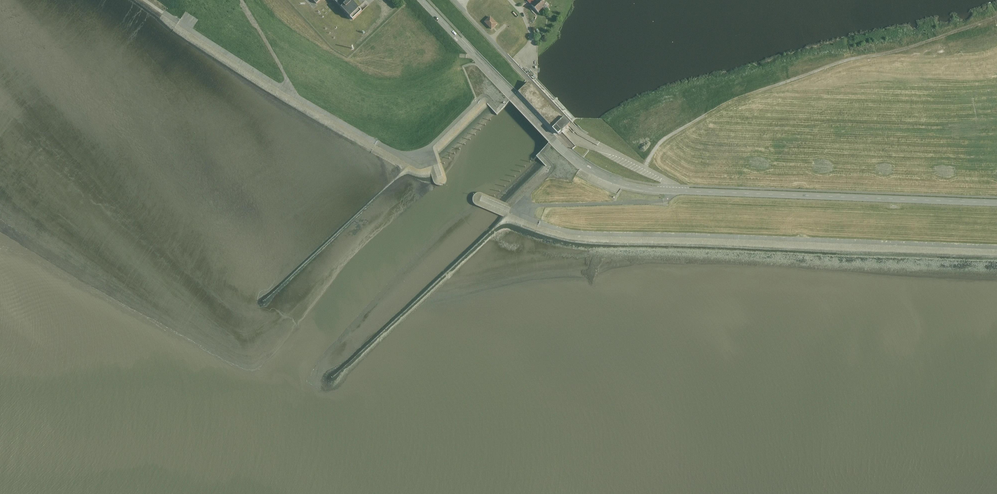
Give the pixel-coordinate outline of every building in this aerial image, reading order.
[(354,21),(363,13),(351,0),(334,0),(354,21)] [(527,0),(532,6),(539,13),(547,6),(542,0),(527,0)] [(498,25),(491,18),(485,23),(492,30),(498,25)]
